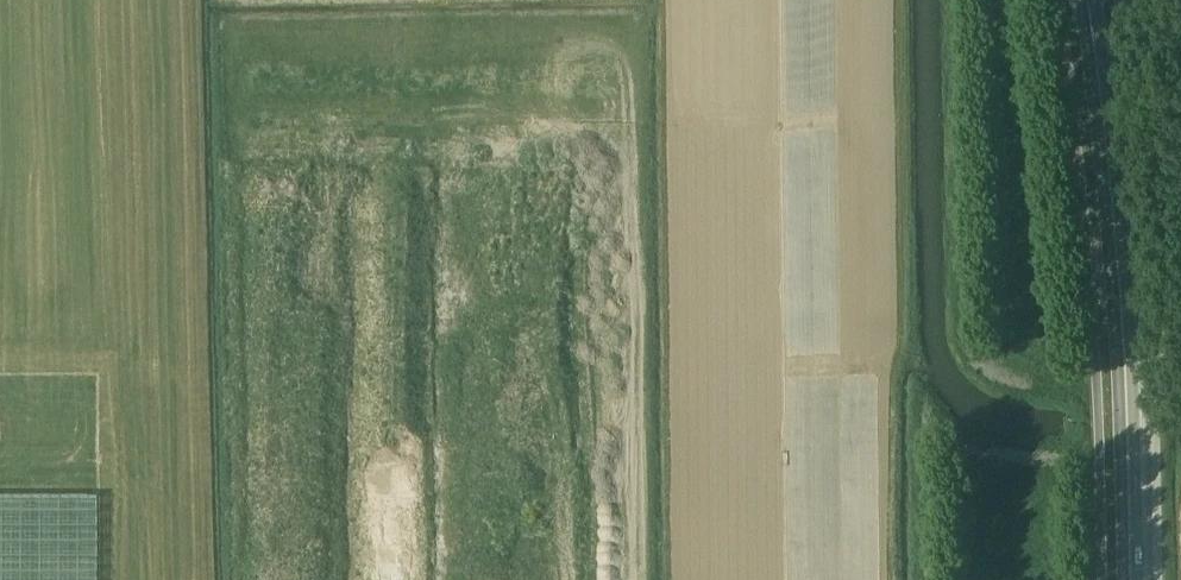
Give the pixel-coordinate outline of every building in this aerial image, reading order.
[(98,496),(0,496),(0,579),(98,579),(98,496)]
